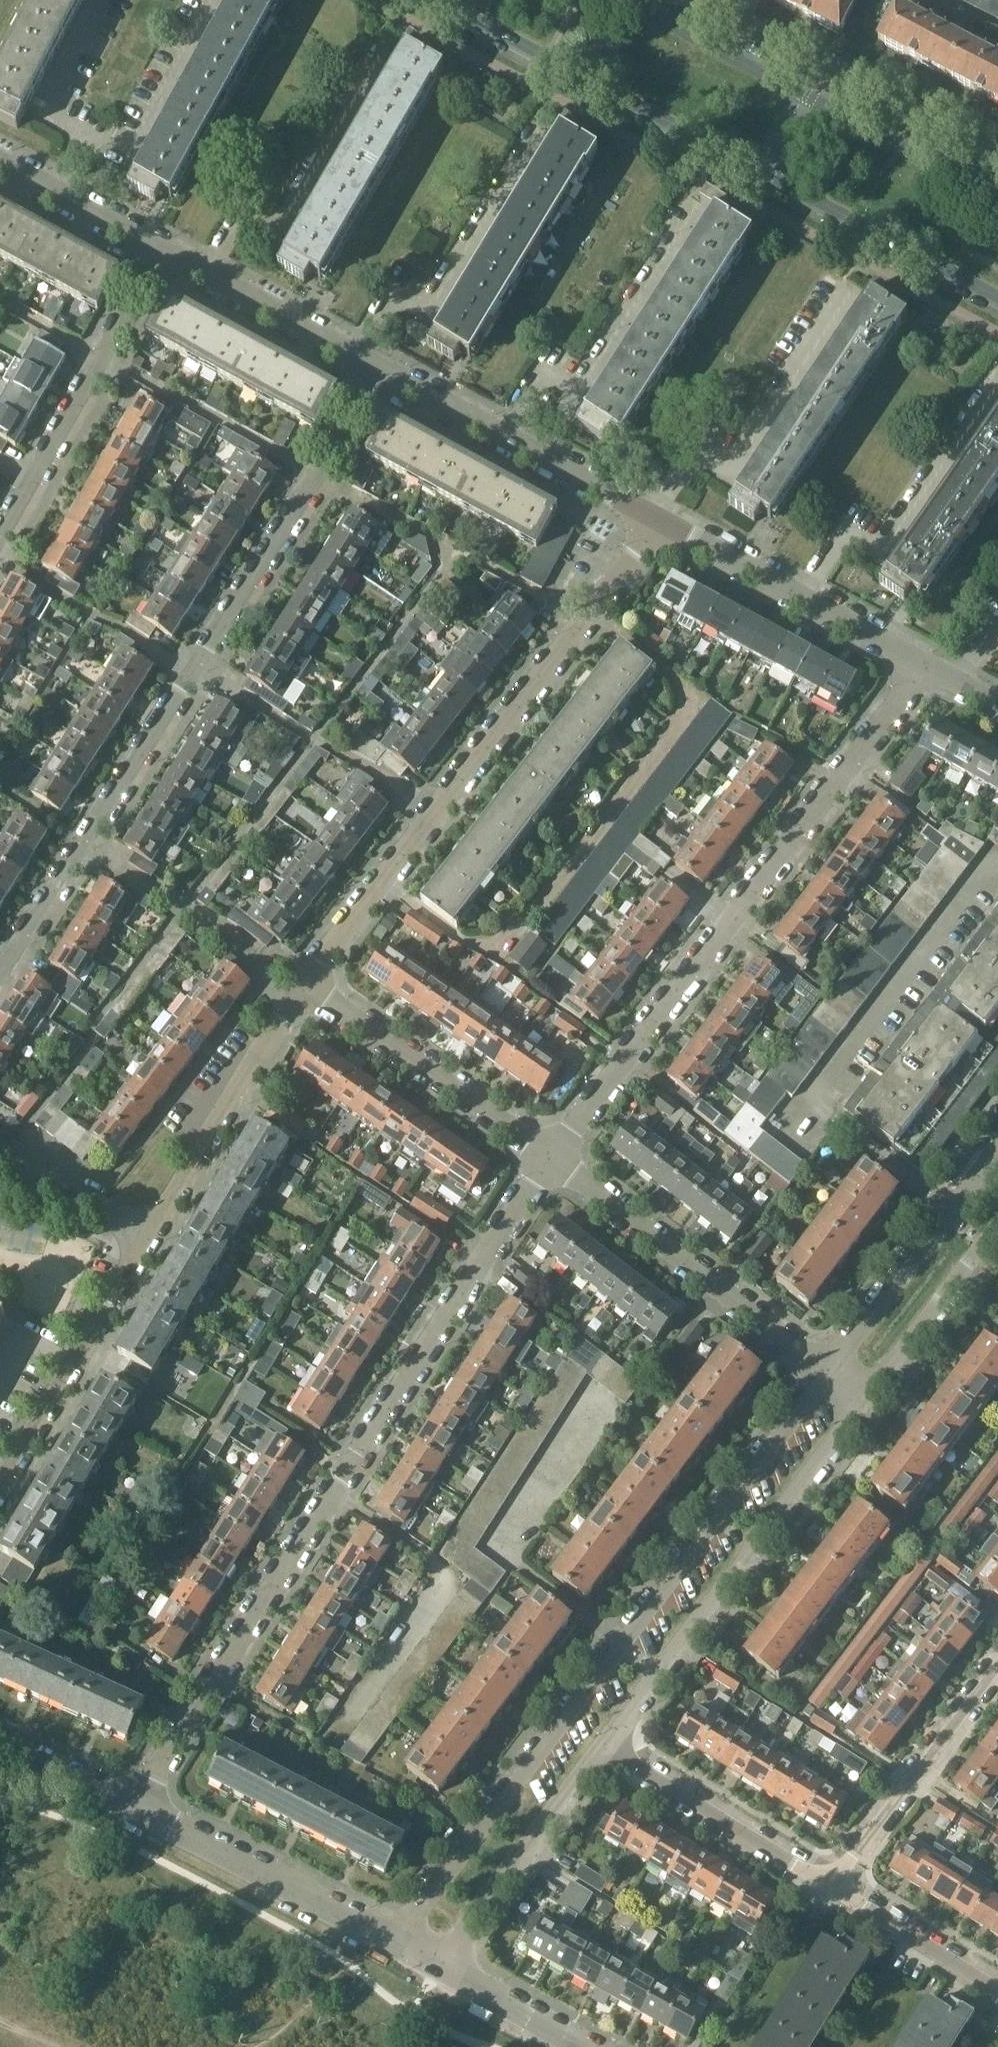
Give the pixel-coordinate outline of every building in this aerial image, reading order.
[(0,69),(0,120),(18,129),(26,115),(25,115),(85,0),(36,0),(0,69)] [(130,189),(156,203),(160,198),(163,193),(173,198),(278,3),(280,4),(283,0),(234,0),(137,177),(136,176),(130,189)] [(840,35),(858,1),(856,0),(773,0),(840,35)] [(997,8),(997,0),(975,0),(975,8),(997,8)] [(897,7),(890,21),(879,42),(946,77),(965,43),(897,7)] [(286,255),(279,268),(305,283),(308,278),(311,273),(321,278),(432,86),(434,87),(445,70),(425,58),(431,49),(426,46),(419,42),(412,38),(405,49),(405,50),(287,256),(286,255)] [(965,43),(946,77),(997,104),(997,60),(965,43)] [(435,334),(428,345),(455,362),(458,357),(461,352),(471,357),(586,168),(587,168),(598,151),(580,140),(585,131),(581,129),(574,125),(566,120),(560,130),(560,131),(436,335),(435,334)] [(585,412),(577,425),(604,442),(608,436),(612,430),(622,436),(738,253),(741,254),(753,235),(722,216),(728,206),(722,202),(708,193),(701,204),(714,212),(586,412),(585,412)] [(0,221),(0,257),(41,280),(63,241),(47,233),(47,234),(20,220),(21,218),(6,210),(0,221)] [(63,241),(41,280),(98,311),(114,281),(116,282),(118,277),(117,276),(119,271),(104,263),(103,265),(77,251),(78,250),(63,241)] [(736,492),(729,504),(755,521),(758,517),(761,512),(771,518),(894,334),(896,336),(907,319),(888,306),(895,297),(890,294),(885,290),(876,285),(869,295),(870,296),(737,493),(736,492)] [(163,307),(147,337),(204,368),(225,328),(210,320),(209,322),(183,307),(184,306),(169,297),(165,302),(164,301),(161,306),(163,307)] [(225,328),(204,368),(261,399),(282,359),(267,351),(266,353),(240,338),(241,337),(225,328)] [(42,332),(36,343),(58,355),(64,345),(42,332)] [(36,343),(24,365),(54,381),(66,359),(58,355),(36,343)] [(282,359),(261,399),(317,429),(333,400),(335,401),(338,396),(336,395),(338,390),(323,382),(322,383),(296,369),(297,368),(282,359)] [(18,361),(5,383),(11,386),(41,403),(54,381),(24,365),(18,361)] [(159,361),(151,376),(160,381),(168,366),(159,361)] [(170,363),(165,372),(173,376),(178,367),(170,363)] [(0,406),(0,409),(29,425),(41,403),(11,386),(0,406)] [(140,399),(127,420),(158,438),(164,427),(166,429),(172,418),(177,421),(175,425),(195,436),(189,445),(196,449),(198,450),(212,425),(157,394),(150,405),(140,399)] [(9,443),(16,447),(29,425),(0,409),(0,438),(9,443)] [(878,583),(904,601),(908,596),(911,591),(920,598),(997,487),(997,415),(888,572),(887,571),(878,583)] [(382,427),(366,456),(423,487),(444,448),(429,439),(428,441),(402,426),(403,425),(388,416),(385,422),(383,421),(381,426),(382,427)] [(127,420),(115,441),(146,459),(151,461),(157,451),(152,448),(158,438),(127,420)] [(250,421),(246,428),(252,431),(254,432),(255,432),(258,425),(253,422),(250,421)] [(3,454),(9,443),(0,438),(0,453),(3,454)] [(241,463),(233,476),(263,495),(277,474),(265,467),(262,464),(268,453),(242,439),(236,449),(237,450),(236,452),(239,462),(241,463)] [(115,441),(104,462),(134,479),(146,459),(115,441)] [(444,448),(423,487),(480,518),(502,479),(487,470),(486,472),(459,457),(460,456),(444,448)] [(203,454),(197,463),(210,471),(215,462),(203,454)] [(176,461),(170,473),(179,478),(186,466),(176,461)] [(104,462),(92,482),(122,500),(134,479),(104,462)] [(361,465),(350,485),(364,492),(375,473),(361,465)] [(190,475),(185,483),(197,491),(203,483),(190,475)] [(233,476),(220,496),(250,516),(263,495),(233,476)] [(502,479),(480,518),(537,549),(537,548),(542,539),(548,529),(553,519),(555,520),(557,515),(556,514),(558,509),(543,501),(542,503),(516,488),(517,487),(502,479)] [(92,482),(80,504),(110,521),(122,500),(92,482)] [(165,482),(159,491),(168,496),(174,487),(165,482)] [(177,496),(173,505),(185,512),(190,504),(177,496)] [(220,496),(207,517),(237,536),(250,516),(220,496)] [(80,504),(68,524),(99,542),(110,521),(80,504)] [(151,504),(146,512),(156,518),(161,509),(151,504)] [(353,511),(339,532),(368,550),(379,557),(392,537),(384,532),(391,522),(362,504),(356,514),(353,511)] [(166,517),(160,526),(172,534),(179,525),(166,517)] [(207,517),(194,537),(224,557),(237,536),(207,517)] [(553,519),(548,529),(569,541),(574,531),(555,520),(553,519)] [(68,524),(56,545),(87,563),(99,542),(68,524)] [(139,525),(134,533),(143,538),(148,530),(139,525)] [(548,529),(542,539),(563,550),(569,541),(548,529)] [(187,532),(174,553),(181,558),(211,577),(224,557),(194,537),(187,532)] [(339,532),(326,553),(355,571),(368,550),(339,532)] [(153,537),(148,545),(162,554),(167,546),(153,537)] [(542,539),(537,548),(558,560),(563,550),(542,539)] [(56,545),(44,566),(51,571),(45,581),(75,598),(81,588),(75,584),(87,563),(56,545)] [(126,545),(121,555),(130,560),(136,550),(126,545)] [(537,549),(532,558),(553,570),(558,560),(537,548),(537,549)] [(326,553),(313,574),(341,592),(355,571),(326,553)] [(140,558),(134,566),(147,574),(152,566),(140,558)] [(181,558),(168,578),(198,597),(211,577),(181,558)] [(532,558),(527,568),(548,579),(553,570),(532,558)] [(425,564),(414,578),(422,584),(433,570),(425,564)] [(117,567),(111,576),(121,582),(126,572),(117,567)] [(527,568),(522,577),(543,589),(548,579),(527,568)] [(313,574),(300,594),(329,612),(334,616),(346,595),(341,592),(313,574)] [(168,578),(155,599),(185,618),(198,597),(168,578)] [(673,578),(654,613),(669,621),(673,613),(682,618),(696,591),(697,591),(697,590),(684,583),(673,578)] [(12,579),(1,599),(30,617),(41,623),(53,602),(42,596),(12,579)] [(445,579),(436,590),(445,596),(454,585),(445,579)] [(505,580),(483,609),(493,617),(520,638),(536,617),(532,615),(540,600),(505,580)] [(436,590),(430,599),(439,605),(445,596),(436,590)] [(682,618),(678,625),(689,631),(693,624),(705,630),(719,604),(720,602),(707,595),(707,597),(697,591),(696,591),(682,618)] [(300,594),(287,615),(315,633),(329,612),(300,594)] [(0,601),(0,626),(19,637),(30,617),(1,599),(0,601)] [(134,613),(127,624),(150,639),(156,628),(172,638),(185,618),(155,599),(142,619),(134,613)] [(430,599),(422,609),(431,615),(439,605),(430,599)] [(719,604),(705,630),(720,638),(720,640),(721,644),(726,646),(728,642),(742,616),(743,615),(730,608),(729,609),(719,604)] [(431,615),(424,624),(437,635),(448,621),(440,615),(444,609),(439,605),(431,615)] [(422,609),(415,618),(424,624),(431,615),(422,609)] [(278,623),(272,632),(275,634),(274,636),(302,654),(315,633),(287,615),(281,625),(278,623)] [(742,616),(728,642),(751,655),(765,629),(765,628),(765,627),(753,620),(752,622),(742,616)] [(493,617),(478,636),(505,657),(520,638),(493,617)] [(415,618),(407,628),(415,635),(424,624),(415,618)] [(89,622),(84,629),(95,635),(98,636),(103,627),(100,626),(89,622)] [(373,624),(365,634),(380,645),(388,635),(373,624)] [(66,625),(60,634),(69,639),(74,630),(66,625)] [(7,658),(19,637),(0,626),(0,654),(7,658)] [(407,628),(400,637),(408,644),(415,635),(407,628)] [(765,629),(751,655),(774,667),(788,641),(787,641),(788,640),(775,633),(775,634),(765,629)] [(471,630),(456,649),(464,655),(490,676),(505,657),(478,636),(471,630)] [(647,642),(646,643),(659,654),(667,644),(673,633),(667,630),(662,639),(654,633),(648,640),(647,642)] [(124,651),(110,673),(139,691),(153,669),(137,658),(143,649),(121,634),(115,643),(114,645),(124,651)] [(274,636),(261,656),(290,674),(296,678),(300,681),(313,660),(302,654),(274,636)] [(400,637),(392,648),(400,654),(408,644),(400,637)] [(788,641),(774,667),(796,680),(811,653),(810,652),(798,645),(798,647),(788,641)] [(53,645),(47,655),(57,660),(63,650),(53,645)] [(599,674),(581,696),(617,724),(656,672),(622,645),(604,667),(599,674)] [(73,648),(68,657),(82,665),(87,656),(73,648)] [(392,648),(385,657),(394,663),(400,654),(392,648)] [(456,649),(441,669),(448,675),(475,695),(483,686),(490,676),(464,655),(456,649)] [(811,653),(796,680),(819,692),(834,665),(833,665),(834,664),(821,657),(821,658),(811,653)] [(3,684),(15,663),(7,658),(0,654),(0,682),(3,684)] [(250,680),(244,690),(282,713),(289,702),(283,698),(296,678),(290,674),(261,656),(247,677),(250,680)] [(385,657),(377,667),(385,673),(394,663),(385,657)] [(815,700),(811,708),(824,715),(828,708),(837,713),(836,714),(841,716),(846,707),(842,705),(847,696),(854,699),(861,686),(854,682),(857,676),(844,669),(844,671),(834,665),(819,692),(815,700)] [(41,666),(36,675),(46,681),(51,671),(41,666)] [(377,667),(370,677),(378,683),(385,673),(377,667)] [(62,668),(56,677),(69,685),(75,676),(62,668)] [(110,673),(97,693),(126,711),(139,691),(110,673)] [(448,675),(433,694),(460,715),(475,695),(448,675)] [(370,677),(362,687),(370,693),(378,683),(370,677)] [(29,687),(24,696),(35,703),(40,693),(29,687)] [(362,687),(356,694),(365,700),(370,693),(362,687)] [(49,688),(44,697),(56,705),(61,696),(49,688)] [(97,693),(84,713),(113,732),(126,711),(97,693)] [(365,700),(364,701),(378,711),(384,703),(370,693),(365,700)] [(433,694),(418,714),(445,734),(455,721),(460,715),(433,694)] [(559,725),(542,747),(577,775),(617,724),(581,696),(564,718),(559,725)] [(217,701),(204,722),(232,740),(242,746),(255,725),(254,725),(261,714),(237,699),(231,709),(228,708),(217,701)] [(712,699),(706,708),(707,720),(711,743),(733,714),(712,699)] [(18,709),(13,718),(23,724),(29,715),(18,709)] [(36,709),(30,718),(43,726),(48,717),(36,709)] [(84,713),(71,733),(100,752),(113,732),(84,713)] [(418,714),(403,733),(430,753),(445,734),(418,714)] [(707,720),(695,722),(697,734),(700,757),(711,743),(707,720)] [(897,775),(890,784),(910,799),(925,778),(920,773),(932,756),(942,762),(959,733),(936,720),(921,747),(919,746),(897,775)] [(736,721),(728,731),(753,742),(758,733),(759,732),(736,721)] [(204,722),(191,743),(219,761),(223,763),(226,765),(234,752),(238,755),(243,747),(242,746),(232,740),(204,722)] [(0,732),(0,738),(7,742),(8,742),(13,733),(3,726),(0,732)] [(357,733),(348,749),(356,754),(381,767),(384,763),(387,766),(401,776),(408,767),(412,771),(415,773),(430,753),(403,733),(396,727),(383,744),(381,746),(378,744),(366,737),(357,733)] [(18,735),(17,737),(30,745),(34,737),(22,730),(18,735)] [(71,733),(59,753),(88,771),(100,752),(71,733)] [(959,733),(942,762),(965,774),(981,745),(959,733)] [(697,734),(684,735),(686,748),(690,770),(700,757),(697,734)] [(720,741),(712,752),(722,759),(730,749),(720,741)] [(191,743),(178,764),(206,782),(214,769),(218,772),(223,763),(219,761),(191,743)] [(965,774),(988,787),(997,768),(997,754),(981,745),(965,774)] [(316,746),(313,751),(321,758),(326,761),(331,755),(316,746)] [(765,746),(750,766),(778,787),(793,767),(765,746)] [(519,776),(502,799),(537,826),(577,775),(542,747),(524,769),(519,776)] [(686,748),(674,749),(675,761),(679,785),(690,770),(686,748)] [(279,750),(272,761),(281,767),(288,756),(279,750)] [(313,751),(307,759),(315,765),(321,758),(313,751)] [(59,753),(46,773),(75,792),(88,771),(59,753)] [(307,759),(297,770),(306,777),(315,765),(307,759)] [(744,773),(735,785),(763,806),(778,787),(750,766),(741,759),(738,762),(740,763),(737,767),(744,773)] [(705,760),(698,770),(707,778),(714,768),(705,760)] [(675,761),(663,763),(665,775),(668,798),(671,795),(679,785),(675,761)] [(0,766),(0,780),(2,781),(11,766),(3,762),(0,766)] [(178,764),(165,784),(193,802),(206,782),(178,764)] [(988,787),(997,792),(997,768),(988,787)] [(351,779),(336,798),(344,804),(347,806),(346,807),(372,828),(388,808),(381,802),(388,793),(358,769),(357,770),(350,779),(351,779)] [(297,770),(291,779),(299,786),(306,777),(297,770)] [(256,778),(255,779),(258,781),(268,789),(272,784),(274,782),(269,778),(260,772),(256,778)] [(46,773),(33,794),(46,802),(62,812),(75,792),(46,773)] [(665,775),(653,777),(654,789),(658,812),(662,806),(668,798),(665,775)] [(291,779),(282,791),(291,797),(299,786),(291,779)] [(690,780),(682,791),(692,799),(700,788),(690,780)] [(165,784),(152,805),(184,825),(197,804),(193,802),(165,784)] [(729,793),(720,805),(748,826),(763,806),(735,785),(729,793)] [(654,789),(642,791),(644,803),(647,826),(658,812),(654,789)] [(282,791),(275,799),(284,806),(291,797),(282,791)] [(668,798),(662,806),(678,817),(686,807),(671,795),(668,798)] [(926,798),(917,810),(927,817),(936,805),(926,798)] [(275,799),(267,810),(275,817),(284,806),(275,799)] [(479,828),(462,850),(498,878),(537,826),(502,799),(484,821),(479,828)] [(712,799),(698,817),(706,823),(733,845),(748,826),(720,805),(712,799)] [(879,800),(862,821),(890,842),(906,821),(880,801),(879,800)] [(644,803),(631,805),(633,817),(637,839),(640,835),(647,826),(644,803)] [(341,814),(331,827),(332,828),(357,847),(372,828),(346,807),(347,806),(344,804),(338,811),(341,814)] [(152,805),(139,825),(175,847),(177,849),(190,829),(184,825),(152,805)] [(267,810),(261,818),(269,825),(275,817),(267,810)] [(19,816),(4,838),(34,856),(48,835),(40,829),(28,821),(19,816)] [(633,817),(621,818),(622,831),(626,854),(633,845),(637,839),(633,817)] [(261,818),(252,830),(260,836),(269,825),(261,818)] [(862,821),(848,840),(876,861),(890,842),(862,821)] [(971,821),(965,832),(976,838),(982,826),(971,821)] [(947,822),(938,833),(949,841),(951,838),(956,831),(956,830),(947,822)] [(706,823),(691,843),(718,864),(733,845),(706,823)] [(325,833),(316,846),(342,866),(357,847),(332,828),(331,827),(328,824),(323,831),(325,833)] [(139,825),(126,846),(136,853),(129,863),(152,877),(153,875),(159,867),(154,864),(161,853),(164,854),(167,858),(175,863),(182,852),(175,847),(139,825)] [(928,825),(920,835),(928,842),(940,851),(944,847),(949,841),(938,833),(928,825)] [(988,839),(997,844),(997,830),(994,828),(988,839)] [(252,830),(245,839),(253,845),(260,836),(252,830)] [(622,831),(610,832),(612,844),(616,867),(625,855),(626,854),(622,831)] [(956,831),(951,838),(976,856),(985,845),(956,831)] [(22,875),(34,856),(4,838),(0,835),(0,862),(22,875)] [(637,839),(633,845),(652,860),(660,850),(640,835),(637,839)] [(949,841),(944,847),(969,866),(976,856),(951,838),(949,841)] [(245,839),(236,850),(245,856),(253,845),(245,839)] [(684,852),(675,863),(703,884),(718,864),(691,843),(685,839),(678,848),(684,852)] [(848,840),(833,859),(861,881),(876,861),(848,840)] [(928,842),(915,858),(917,860),(919,861),(928,868),(929,866),(936,857),(937,856),(940,851),(928,842)] [(310,852),(301,865),(327,886),(342,866),(316,846),(313,844),(308,851),(310,852)] [(612,844),(600,846),(601,858),(605,881),(611,874),(616,867),(612,844)] [(626,854),(625,855),(644,870),(643,871),(652,878),(661,867),(652,860),(633,845),(626,854)] [(940,851),(937,856),(962,875),(969,866),(944,847),(940,851)] [(236,850),(230,858),(238,865),(245,856),(236,850)] [(433,887),(421,901),(458,929),(461,932),(464,929),(460,926),(491,887),(498,878),(462,850),(445,872),(439,879),(433,887)] [(936,857),(929,866),(955,885),(962,875),(937,856),(936,857)] [(230,858),(222,869),(230,876),(238,865),(230,858)] [(601,858),(589,860),(591,872),(595,895),(596,894),(605,881),(601,858)] [(833,859),(818,879),(846,900),(856,887),(861,881),(833,859)] [(917,860),(909,870),(919,879),(922,874),(928,868),(919,861),(917,860)] [(8,896),(14,887),(22,875),(0,862),(0,891),(8,896)] [(294,873),(285,884),(312,905),(327,886),(301,865),(298,863),(292,871),(294,873)] [(928,868),(922,874),(947,894),(955,885),(929,866),(928,868)] [(222,869),(215,877),(224,884),(230,876),(222,869)] [(591,872),(579,874),(580,886),(584,909),(595,895),(591,872)] [(605,881),(596,894),(600,897),(607,902),(622,882),(618,879),(611,874),(605,881)] [(919,879),(914,885),(939,906),(947,894),(922,874),(919,879)] [(215,877),(207,887),(216,894),(224,884),(215,877)] [(898,877),(890,887),(900,894),(908,884),(898,877)] [(100,887),(90,903),(118,921),(126,926),(139,906),(148,911),(150,907),(154,901),(153,900),(132,887),(120,879),(114,887),(113,889),(110,887),(103,882),(100,887)] [(812,887),(803,898),(831,920),(840,908),(848,914),(854,906),(846,900),(818,879),(812,887)] [(271,902),(271,903),(273,904),(272,905),(297,924),(312,905),(285,884),(283,882),(278,889),(280,891),(271,902)] [(658,887),(646,902),(674,923),(689,904),(667,887),(661,882),(658,887)] [(914,885),(901,902),(927,922),(939,906),(914,885)] [(580,886),(568,888),(570,900),(574,923),(584,909),(580,886)] [(8,896),(0,891),(0,909),(8,896)] [(247,914),(237,926),(243,930),(266,947),(274,937),(282,944),(297,924),(272,905),(273,904),(271,903),(271,902),(262,895),(247,914)] [(877,903),(874,907),(884,915),(892,904),(882,896),(877,903)] [(600,897),(592,907),(603,916),(611,905),(607,902),(600,897)] [(488,898),(484,903),(496,913),(500,908),(488,898)] [(803,898),(788,918),(816,939),(831,920),(803,898)] [(570,900),(557,902),(559,914),(563,937),(574,923),(570,900)] [(633,905),(625,916),(631,921),(659,943),(674,923),(646,902),(640,911),(633,905)] [(901,902),(887,921),(896,928),(912,940),(919,932),(927,922),(901,902)] [(90,903),(77,923),(105,941),(118,921),(90,903)] [(939,995),(932,1004),(927,1000),(844,1110),(874,1132),(893,1146),(917,1165),(925,1171),(997,1075),(997,1054),(978,1039),(997,1013),(996,1011),(997,1010),(997,907),(934,991),(939,995)] [(412,913),(405,924),(425,938),(433,928),(420,919),(412,914),(412,913)] [(547,915),(535,930),(547,939),(556,946),(563,937),(559,914),(547,915)] [(585,916),(578,927),(588,935),(596,924),(585,916)] [(867,916),(859,927),(869,935),(877,924),(876,923),(867,916)] [(788,918),(774,937),(786,947),(780,954),(806,974),(813,965),(803,957),(816,939),(788,918)] [(631,921),(616,941),(644,962),(659,943),(631,921)] [(876,935),(868,945),(877,952),(886,958),(894,964),(902,954),(909,944),(901,938),(893,932),(896,928),(887,921),(876,935)] [(77,923),(64,944),(92,961),(105,941),(77,923)] [(177,927),(169,937),(179,945),(187,935),(177,927)] [(433,928),(425,938),(436,946),(444,936),(433,928)] [(853,935),(846,945),(856,953),(864,943),(853,935)] [(571,936),(563,947),(573,954),(581,944),(576,940),(571,936)] [(169,937),(162,946),(172,954),(179,945),(169,937)] [(531,938),(513,961),(524,970),(527,972),(545,948),(542,946),(531,938)] [(616,941),(601,960),(629,982),(644,962),(616,941)] [(453,943),(445,954),(456,961),(464,949),(453,943)] [(64,944),(51,965),(61,971),(56,980),(76,992),(82,983),(79,981),(92,961),(64,944)] [(162,946),(154,955),(165,964),(172,954),(162,946)] [(387,948),(368,974),(390,990),(410,963),(387,948)] [(857,959),(846,973),(855,980),(858,977),(867,983),(875,989),(883,979),(891,969),(883,962),(874,956),(865,949),(857,959)] [(223,964),(210,982),(236,1003),(245,992),(250,985),(241,977),(248,968),(228,953),(221,962),(223,964)] [(154,955),(147,965),(157,973),(165,964),(154,955)] [(478,955),(469,967),(479,973),(487,962),(478,955)] [(757,959),(741,979),(769,1001),(778,1007),(794,986),(797,989),(803,981),(777,961),(771,969),(757,959)] [(601,960),(586,980),(614,1001),(629,982),(601,960)] [(410,963),(390,990),(412,1005),(431,978),(410,963)] [(147,965),(139,974),(150,983),(157,973),(147,965)] [(500,967),(492,978),(502,985),(511,974),(500,967)] [(567,996),(561,1004),(582,1020),(588,1012),(599,1021),(614,1001),(586,980),(576,972),(570,980),(580,989),(572,999),(567,996)] [(846,973),(831,993),(857,1013),(865,1002),(857,996),(849,990),(856,981),(855,981),(855,980),(846,973)] [(139,974),(132,984),(143,992),(150,983),(139,974)] [(25,975),(12,996),(46,1017),(60,997),(69,1003),(76,992),(56,980),(49,991),(25,975)] [(204,978),(189,997),(195,1001),(222,1022),(236,1003),(210,982),(204,978)] [(431,978),(412,1005),(433,1020),(452,993),(431,978)] [(741,979),(727,998),(755,1020),(769,1001),(741,979)] [(797,989),(795,990),(816,1006),(824,995),(803,980),(803,981),(797,989)] [(856,981),(849,990),(857,996),(865,1002),(872,993),(864,987),(856,981)] [(132,984),(125,993),(135,1001),(143,992),(132,984)] [(522,985),(514,998),(521,1003),(530,991),(522,985)] [(125,993),(117,1003),(128,1011),(135,1001),(125,993)] [(452,993),(433,1020),(454,1035),(474,1008),(452,993)] [(831,993),(823,1004),(849,1024),(857,1013),(831,993)] [(12,996),(0,1014),(27,1032),(34,1036),(46,1017),(12,996)] [(189,997),(175,1016),(207,1041),(222,1022),(195,1001),(189,997)] [(727,998),(712,1018),(740,1039),(747,1045),(749,1046),(763,1026),(755,1020),(727,998)] [(474,1008),(454,1035),(476,1050),(495,1023),(502,1014),(480,999),(474,1008)] [(543,1000),(534,1012),(543,1018),(551,1006),(543,1000)] [(117,1003),(110,1012),(121,1020),(128,1011),(117,1003)] [(823,1004),(811,1019),(837,1039),(849,1024),(823,1004)] [(110,1012),(103,1021),(113,1030),(121,1020),(110,1012)] [(0,1015),(0,1043),(14,1052),(27,1032),(0,1014),(0,1015)] [(495,1023),(476,1050),(497,1065),(517,1038),(523,1029),(502,1014),(495,1023)] [(563,1014),(556,1024),(577,1040),(578,1040),(585,1030),(563,1014)] [(175,1016),(160,1035),(165,1039),(192,1060),(207,1041),(175,1016)] [(792,1017),(784,1026),(794,1034),(802,1024),(792,1017)] [(712,1018),(697,1037),(725,1059),(732,1050),(740,1055),(747,1045),(740,1039),(712,1018)] [(811,1019),(799,1034),(825,1054),(837,1039),(811,1019)] [(103,1021),(95,1031),(102,1037),(106,1040),(113,1030),(103,1021)] [(799,1034),(787,1051),(813,1070),(825,1054),(799,1034)] [(777,1036),(769,1046),(779,1054),(787,1043),(777,1036)] [(697,1037),(682,1057),(710,1079),(725,1059),(697,1037)] [(517,1038),(497,1065),(518,1080),(538,1052),(517,1038)] [(165,1039),(151,1058),(177,1080),(192,1060),(165,1039)] [(1,1072),(14,1052),(0,1043),(0,1072),(1,1072)] [(538,1052),(518,1080),(540,1095),(559,1067),(565,1059),(543,1044),(538,1052)] [(316,1045),(297,1073),(320,1089),(338,1061),(316,1045)] [(95,1047),(88,1056),(98,1064),(105,1055),(95,1047)] [(787,1051),(766,1078),(787,1094),(792,1098),(793,1097),(792,1096),(804,1081),(813,1070),(787,1051)] [(762,1055),(754,1065),(759,1069),(764,1073),(772,1063),(762,1055)] [(88,1056),(81,1065),(91,1073),(98,1064),(88,1056)] [(682,1057),(668,1076),(696,1097),(710,1079),(682,1057)] [(151,1058),(136,1078),(163,1098),(177,1080),(151,1058)] [(338,1061),(320,1089),(341,1103),(360,1076),(338,1061)] [(81,1065),(74,1075),(83,1083),(91,1073),(81,1065)] [(747,1074),(739,1085),(749,1093),(757,1082),(752,1078),(747,1074)] [(74,1075),(66,1085),(76,1092),(83,1083),(74,1075)] [(360,1076),(341,1103),(363,1118),(382,1091),(360,1076)] [(136,1078),(121,1097),(148,1117),(163,1098),(136,1078)] [(761,1085),(758,1088),(780,1104),(787,1094),(766,1078),(761,1085)] [(66,1085),(59,1094),(68,1102),(76,1092),(66,1085)] [(753,1095),(751,1097),(773,1113),(780,1104),(758,1088),(753,1095)] [(382,1091),(363,1118),(384,1133),(403,1106),(382,1091)] [(651,1101),(651,1102),(670,1117),(678,1106),(659,1091),(651,1101)] [(31,1093),(16,1112),(25,1118),(26,1117),(40,1099),(31,1093)] [(59,1094),(51,1104),(61,1111),(68,1102),(59,1094)] [(121,1097),(106,1116),(133,1136),(148,1117),(121,1097)] [(751,1097),(744,1107),(765,1122),(765,1123),(773,1113),(751,1097)] [(702,1101),(694,1111),(714,1126),(718,1121),(722,1117),(722,1116),(702,1101)] [(51,1104),(44,1113),(54,1121),(61,1111),(51,1104)] [(275,1104),(268,1114),(292,1131),(299,1120),(276,1104),(275,1104)] [(403,1106),(384,1133),(405,1148),(424,1120),(403,1106)] [(744,1107),(723,1133),(749,1153),(764,1133),(759,1129),(765,1122),(744,1107)] [(54,1121),(45,1131),(55,1139),(71,1119),(61,1111),(54,1121)] [(44,1113),(36,1124),(45,1131),(54,1121),(44,1113)] [(106,1116),(91,1135),(99,1141),(98,1142),(117,1157),(133,1136),(106,1116)] [(71,1119),(55,1139),(64,1146),(80,1126),(71,1119)] [(653,1138),(633,1164),(653,1179),(673,1154),(661,1145),(677,1126),(668,1119),(653,1138)] [(299,1120),(292,1131),(299,1137),(307,1125),(299,1120)] [(405,1148),(400,1156),(421,1171),(427,1163),(446,1135),(424,1120),(405,1148)] [(633,1123),(613,1148),(633,1164),(653,1138),(641,1129),(633,1123)] [(80,1126),(64,1146),(74,1153),(89,1133),(80,1126)] [(233,1162),(221,1183),(255,1203),(289,1146),(255,1126),(242,1147),(233,1162)] [(89,1133),(74,1153),(83,1160),(98,1142),(99,1141),(91,1135),(89,1133)] [(764,1133),(749,1153),(759,1161),(774,1141),(764,1133)] [(446,1135),(427,1163),(449,1179),(468,1150),(446,1135)] [(688,1135),(680,1145),(688,1152),(696,1141),(688,1135)] [(333,1138),(326,1151),(335,1156),(343,1144),(333,1138)] [(774,1141),(759,1161),(769,1169),(784,1149),(774,1141)] [(784,1149),(769,1169),(778,1175),(779,1177),(794,1157),(784,1149)] [(449,1179),(444,1186),(463,1200),(469,1192),(488,1165),(468,1150),(449,1179)] [(707,1150),(699,1160),(708,1167),(716,1157),(707,1150)] [(355,1152),(348,1163),(358,1169),(365,1158),(355,1152)] [(673,1154),(653,1179),(672,1195),(693,1169),(673,1154)] [(794,1157),(779,1177),(787,1182),(790,1185),(805,1165),(804,1165),(794,1157)] [(377,1166),(371,1178),(380,1183),(387,1172),(377,1166)] [(727,1166),(719,1176),(727,1182),(735,1172),(727,1166)] [(865,1166),(822,1223),(854,1247),(872,1223),(878,1216),(897,1191),(876,1175),(865,1166)] [(285,1168),(279,1179),(294,1188),(300,1177),(296,1175),(288,1170),(285,1168)] [(693,1169),(672,1195),(692,1210),(712,1185),(693,1169)] [(399,1180),(392,1191),(402,1198),(409,1186),(399,1180)] [(747,1181),(739,1191),(747,1197),(755,1187),(747,1181)] [(361,1182),(355,1192),(384,1211),(391,1199),(361,1182)] [(199,1218),(187,1240),(221,1260),(255,1203),(221,1183),(208,1204),(199,1218)] [(712,1185),(692,1210),(712,1226),(732,1200),(712,1185)] [(413,1205),(424,1213),(431,1202),(419,1195),(413,1205)] [(732,1200),(712,1226),(732,1241),(752,1215),(732,1200)] [(431,1202),(424,1213),(446,1226),(452,1216),(431,1202)] [(401,1209),(391,1224),(407,1235),(399,1248),(427,1265),(440,1245),(420,1231),(424,1225),(401,1209)] [(560,1219),(539,1245),(559,1261),(580,1234),(560,1219)] [(822,1223),(777,1282),(789,1291),(809,1306),(828,1281),(834,1273),(854,1247),(822,1223)] [(315,1230),(313,1232),(320,1237),(326,1229),(319,1224),(315,1230)] [(340,1228),(335,1236),(347,1244),(352,1236),(340,1228)] [(580,1234),(559,1261),(579,1276),(599,1250),(580,1234)] [(761,1234),(747,1253),(757,1261),(771,1242),(762,1235),(761,1234)] [(335,1236),(329,1247),(341,1254),(347,1244),(335,1236)] [(166,1275),(153,1296),(187,1316),(199,1323),(216,1295),(204,1288),(221,1260),(187,1240),(174,1261),(166,1275)] [(384,1257),(379,1265),(414,1286),(427,1265),(399,1248),(390,1261),(384,1257)] [(599,1250),(579,1276),(599,1291),(619,1265),(599,1250)] [(298,1253),(291,1265),(300,1270),(307,1258),(298,1253)] [(377,1263),(364,1283),(401,1306),(414,1286),(379,1265),(377,1263)] [(619,1265),(599,1291),(618,1306),(639,1280),(619,1265)] [(524,1267),(515,1278),(534,1293),(543,1283),(524,1267)] [(315,1270),(309,1279),(321,1286),(327,1277),(315,1270)] [(309,1279),(303,1289),(316,1296),(321,1286),(309,1279)] [(564,1280),(556,1290),(565,1296),(572,1286),(564,1280)] [(639,1280),(618,1306),(638,1322),(658,1296),(639,1280)] [(364,1283),(350,1304),(387,1327),(401,1306),(364,1283)] [(119,1352),(118,1354),(131,1361),(152,1374),(156,1367),(161,1371),(168,1358),(163,1355),(187,1316),(153,1296),(140,1317),(132,1331),(119,1352)] [(584,1296),(576,1306),(585,1312),(592,1302),(584,1296)] [(658,1296),(638,1322),(649,1330),(644,1336),(652,1343),(657,1336),(658,1337),(678,1311),(658,1296)] [(509,1299),(495,1320),(523,1338),(537,1317),(509,1299)] [(350,1304),(344,1314),(352,1320),(346,1331),(374,1348),(387,1327),(350,1304)] [(291,1310),(285,1319),(297,1327),(303,1317),(291,1310)] [(603,1311),(596,1321),(604,1327),(612,1317),(603,1311)] [(285,1319),(279,1328),(282,1330),(288,1334),(292,1336),(297,1327),(285,1319)] [(495,1320),(482,1341),(510,1359),(520,1365),(533,1345),(523,1338),(495,1320)] [(693,1323),(678,1342),(689,1350),(704,1332),(693,1323)] [(623,1325),(614,1335),(623,1342),(631,1332),(623,1325)] [(338,1326),(325,1346),(333,1351),(361,1368),(374,1348),(346,1331),(338,1326)] [(580,1336),(574,1345),(596,1362),(603,1352),(581,1334),(580,1336)] [(948,1388),(978,1411),(997,1384),(997,1349),(985,1339),(980,1346),(977,1345),(973,1350),(975,1353),(969,1360),(964,1367),(958,1375),(955,1375),(951,1379),(953,1381),(948,1388)] [(482,1341),(468,1362),(496,1380),(504,1384),(508,1377),(501,1372),(510,1359),(482,1341)] [(570,1354),(567,1360),(589,1374),(596,1362),(574,1345),(569,1353),(570,1354)] [(729,1346),(683,1405),(715,1430),(735,1403),(741,1396),(760,1371),(740,1355),(729,1346)] [(559,1347),(552,1357),(564,1365),(567,1360),(570,1354),(569,1353),(559,1347)] [(652,1348),(646,1356),(656,1364),(663,1355),(652,1348)] [(266,1349),(258,1361),(271,1368),(278,1356),(266,1349)] [(333,1351),(319,1371),(348,1389),(361,1368),(333,1351)] [(596,1362),(589,1374),(598,1382),(614,1361),(603,1352),(596,1362)] [(552,1357),(547,1365),(559,1372),(560,1370),(564,1365),(552,1357)] [(194,1359),(187,1371),(198,1377),(205,1366),(194,1359)] [(564,1365),(560,1370),(582,1384),(589,1374),(567,1360),(564,1365)] [(131,1361),(125,1372),(146,1384),(147,1382),(152,1374),(131,1361)] [(258,1361),(253,1370),(265,1378),(271,1368),(258,1361)] [(614,1361),(598,1382),(608,1389),(624,1369),(614,1361)] [(468,1362),(455,1382),(483,1400),(496,1380),(468,1362)] [(232,1369),(226,1378),(231,1381),(233,1383),(241,1370),(234,1366),(232,1369)] [(624,1369),(608,1389),(617,1397),(633,1376),(624,1369)] [(559,1372),(553,1380),(575,1395),(582,1384),(560,1370),(559,1372)] [(319,1371),(306,1392),(334,1410),(348,1389),(319,1371)] [(633,1376),(617,1397),(627,1404),(629,1401),(641,1383),(633,1376)] [(122,1377),(116,1387),(137,1399),(143,1389),(122,1377)] [(81,1416),(68,1437),(103,1457),(106,1451),(111,1454),(118,1442),(113,1439),(137,1399),(116,1387),(103,1379),(102,1381),(89,1401),(81,1416)] [(553,1380),(547,1391),(568,1405),(575,1395),(553,1380)] [(246,1381),(240,1391),(260,1404),(267,1393),(254,1385),(246,1381)] [(455,1382),(442,1403),(476,1424),(489,1404),(483,1400),(455,1382)] [(526,1385),(520,1394),(531,1401),(537,1392),(526,1385)] [(916,1430),(911,1437),(941,1459),(978,1411),(948,1388),(942,1395),(940,1395),(936,1399),(937,1402),(932,1409),(927,1416),(921,1424),(918,1423),(914,1428),(916,1430)] [(543,1396),(540,1401),(562,1415),(568,1405),(547,1391),(543,1396)] [(306,1392),(293,1412),(321,1431),(334,1410),(306,1392)] [(520,1394),(514,1404),(525,1411),(531,1401),(520,1394)] [(236,1397),(229,1408),(250,1421),(257,1409),(236,1397)] [(540,1401),(534,1411),(555,1425),(562,1415),(540,1401)] [(442,1403),(429,1423),(457,1441),(465,1428),(471,1433),(476,1424),(442,1403)] [(683,1405),(642,1460),(674,1484),(692,1461),(698,1453),(715,1430),(683,1405)] [(534,1411),(527,1421),(548,1436),(555,1425),(534,1411)] [(222,1421),(217,1429),(230,1437),(235,1429),(222,1421)] [(527,1421),(520,1432),(542,1446),(548,1436),(527,1421)] [(429,1423),(416,1444),(443,1462),(457,1441),(429,1423)] [(499,1427),(493,1435),(505,1443),(510,1434),(499,1427)] [(217,1429),(210,1440),(223,1448),(230,1437),(217,1429)] [(268,1432),(255,1453),(264,1458),(292,1476),(305,1455),(277,1437),(268,1432)] [(520,1432),(514,1442),(535,1456),(542,1446),(520,1432)] [(493,1435),(487,1445),(498,1452),(505,1443),(493,1435)] [(47,1472),(34,1493),(69,1514),(103,1457),(68,1437),(56,1458),(47,1472)] [(878,1479),(873,1486),(903,1509),(941,1459),(911,1437),(906,1444),(902,1443),(899,1448),(900,1451),(895,1458),(890,1465),(884,1473),(880,1472),(876,1477),(878,1479)] [(210,1440),(203,1451),(216,1458),(223,1448),(210,1440)] [(514,1442),(507,1452),(528,1466),(535,1456),(514,1442)] [(416,1444),(403,1464),(430,1482),(443,1462),(416,1444)] [(507,1452),(500,1462),(522,1477),(528,1466),(507,1452)] [(264,1458),(251,1478),(279,1495),(292,1476),(264,1458)] [(642,1460),(597,1519),(629,1543),(648,1518),(654,1511),(674,1484),(642,1460)] [(986,1469),(995,1476),(997,1472),(997,1465),(992,1461),(986,1469)] [(196,1462),(192,1470),(204,1478),(209,1470),(196,1462)] [(500,1462),(494,1473),(515,1487),(522,1477),(500,1462)] [(403,1464),(390,1485),(422,1505),(435,1485),(430,1482),(403,1464)] [(473,1468),(467,1477),(478,1484),(484,1475),(473,1468)] [(986,1469),(979,1477),(989,1484),(995,1476),(986,1469)] [(192,1470),(185,1482),(197,1489),(204,1478),(192,1470)] [(494,1473),(487,1483),(508,1497),(515,1487),(494,1473)] [(467,1477),(461,1487),(472,1494),(478,1484),(467,1477)] [(979,1477),(973,1485),(983,1492),(989,1484),(979,1477)] [(251,1478),(238,1499),(266,1517),(279,1495),(251,1478)] [(487,1483),(480,1493),(502,1507),(508,1497),(487,1483)] [(390,1485),(376,1505),(380,1508),(399,1520),(395,1525),(406,1532),(406,1531),(411,1530),(418,1519),(416,1514),(422,1505),(390,1485)] [(973,1485),(967,1493),(976,1501),(983,1492),(973,1485)] [(988,1498),(997,1504),(997,1488),(996,1487),(988,1498)] [(0,1550),(0,1551),(14,1559),(34,1572),(69,1514),(34,1493),(22,1514),(13,1529),(1,1549),(0,1550)] [(480,1493),(474,1503),(495,1517),(502,1507),(480,1493)] [(967,1493),(961,1502),(970,1509),(976,1501),(967,1493)] [(238,1499),(225,1519),(253,1537),(266,1517),(238,1499)] [(961,1502),(954,1510),(964,1517),(970,1509),(961,1502)] [(474,1503),(467,1514),(488,1528),(495,1517),(474,1503)] [(171,1504),(166,1513),(178,1521),(184,1512),(171,1504)] [(826,1549),(821,1556),(850,1579),(889,1528),(873,1516),(859,1506),(853,1513),(850,1513),(846,1517),(848,1520),(842,1527),(837,1534),(831,1543),(828,1542),(825,1546),(826,1549)] [(445,1509),(440,1518),(452,1525),(457,1516),(452,1513),(448,1511),(445,1509)] [(954,1510),(948,1518),(958,1525),(964,1517),(954,1510)] [(978,1510),(971,1520),(972,1521),(980,1528),(988,1518),(978,1510)] [(166,1513),(160,1522),(173,1529),(178,1521),(166,1513)] [(467,1514),(460,1524),(482,1538),(488,1528),(467,1514)] [(440,1518),(433,1527),(445,1535),(452,1525),(440,1518)] [(948,1518),(942,1526),(951,1534),(958,1525),(948,1518)] [(225,1519),(211,1541),(239,1559),(253,1537),(225,1519)] [(597,1519),(553,1577),(564,1585),(585,1601),(605,1576),(611,1568),(629,1543),(597,1519)] [(971,1520),(964,1528),(974,1536),(980,1528),(972,1521),(971,1520)] [(460,1524),(454,1534),(464,1541),(475,1548),(482,1538),(460,1524)] [(364,1526),(350,1547),(378,1564),(392,1543),(387,1540),(370,1530),(364,1526)] [(942,1526),(936,1534),(945,1542),(951,1534),(942,1526)] [(454,1534),(441,1554),(451,1562),(464,1541),(454,1534)] [(981,1553),(991,1560),(997,1566),(997,1540),(995,1538),(989,1546),(987,1545),(981,1553)] [(211,1541),(198,1561),(226,1579),(239,1559),(211,1541)] [(464,1541),(451,1562),(461,1570),(462,1570),(475,1548),(464,1541)] [(146,1545),(141,1554),(153,1562),(159,1553),(146,1545)] [(350,1547),(337,1567),(365,1585),(378,1564),(350,1547)] [(475,1548),(462,1570),(471,1577),(485,1556),(475,1548)] [(938,1563),(973,1590),(979,1581),(997,1595),(997,1566),(991,1560),(983,1571),(978,1567),(973,1574),(946,1553),(938,1563)] [(141,1554),(134,1565),(147,1573),(153,1562),(141,1554)] [(922,1554),(915,1562),(925,1569),(931,1561),(922,1554)] [(485,1556),(471,1577),(474,1579),(481,1585),(496,1564),(485,1556)] [(789,1598),(784,1605),(813,1628),(831,1603),(850,1579),(821,1556),(815,1563),(813,1562),(809,1567),(811,1569),(810,1569),(805,1576),(800,1582),(794,1591),(791,1591),(788,1595),(789,1598)] [(14,1559),(7,1569),(29,1582),(34,1572),(14,1559)] [(198,1561),(185,1582),(213,1600),(226,1579),(198,1561)] [(915,1562),(909,1570),(918,1577),(925,1569),(915,1562)] [(496,1564),(481,1585),(492,1593),(506,1572),(496,1564)] [(337,1567),(324,1588),(352,1606),(365,1585),(337,1567)] [(934,1568),(926,1578),(945,1593),(953,1583),(934,1568)] [(7,1569),(1,1578),(23,1591),(29,1582),(7,1569)] [(407,1570),(401,1579),(413,1586),(418,1578),(407,1570)] [(909,1570),(903,1578),(912,1585),(918,1577),(909,1570)] [(903,1578),(897,1586),(906,1593),(912,1585),(903,1578)] [(401,1579),(395,1588),(407,1596),(413,1586),(401,1579)] [(474,1579),(466,1589),(484,1603),(492,1593),(481,1585),(474,1579)] [(185,1582),(172,1602),(200,1620),(213,1600),(185,1582)] [(116,1583),(111,1592),(122,1600),(128,1591),(121,1586),(116,1583)] [(897,1586),(890,1595),(900,1602),(906,1593),(897,1586)] [(324,1588),(311,1608),(339,1626),(352,1606),(324,1588)] [(466,1589),(458,1599),(476,1614),(484,1603),(466,1589)] [(111,1592),(104,1604),(115,1611),(122,1600),(111,1592)] [(539,1595),(491,1658),(523,1682),(546,1653),(552,1645),(571,1620),(550,1604),(539,1595)] [(890,1595),(884,1603),(893,1610),(900,1602),(890,1595)] [(951,1595),(938,1612),(942,1615),(972,1638),(985,1620),(960,1602),(951,1595)] [(458,1599),(450,1610),(468,1624),(476,1614),(458,1599)] [(32,1602),(27,1610),(37,1615),(41,1607),(32,1602)] [(172,1602),(158,1623),(186,1642),(200,1620),(172,1602)] [(908,1602),(902,1610),(912,1618),(918,1609),(908,1602)] [(884,1603),(878,1611),(887,1618),(893,1610),(884,1603)] [(751,1647),(747,1653),(776,1676),(813,1628),(784,1605),(779,1611),(776,1611),(772,1615),(774,1618),(773,1618),(768,1625),(763,1631),(756,1640),(754,1639),(750,1644),(752,1647),(751,1647)] [(311,1608),(298,1629),(326,1647),(335,1653),(348,1632),(339,1626),(311,1608)] [(450,1610),(442,1620),(461,1634),(468,1624),(450,1610)] [(902,1610),(894,1621),(903,1628),(912,1618),(902,1610)] [(380,1611),(374,1620),(386,1628),(392,1619),(380,1611)] [(878,1611),(872,1619),(881,1626),(887,1618),(878,1611)] [(933,1621),(927,1629),(933,1634),(960,1654),(972,1638),(942,1615),(936,1623),(933,1621)] [(96,1616),(91,1628),(113,1639),(119,1626),(96,1616)] [(872,1619),(866,1628),(875,1635),(881,1626),(872,1619)] [(374,1620),(368,1629),(380,1637),(386,1628),(374,1620)] [(442,1620),(435,1630),(453,1644),(461,1634),(442,1620)] [(158,1623),(145,1644),(173,1662),(186,1642),(158,1623)] [(866,1628),(859,1636),(869,1643),(875,1635),(866,1628)] [(298,1629),(285,1649),(313,1667),(326,1647),(298,1629)] [(435,1630),(427,1640),(445,1654),(453,1644),(435,1630)] [(918,1637),(912,1645),(914,1646),(947,1671),(960,1654),(933,1634),(926,1643),(918,1637)] [(883,1635),(876,1645),(886,1652),(893,1642),(883,1635)] [(491,1636),(486,1643),(492,1648),(497,1641),(491,1636)] [(859,1636),(853,1644),(862,1651),(863,1650),(869,1643),(859,1636)] [(7,1686),(24,1649),(0,1638),(0,1682),(7,1686)] [(427,1640),(419,1650),(437,1664),(442,1658),(445,1654),(427,1640)] [(853,1644),(847,1652),(856,1659),(862,1651),(853,1644)] [(876,1645),(870,1653),(880,1660),(886,1652),(876,1645)] [(914,1646),(901,1663),(909,1669),(934,1687),(947,1671),(914,1646)] [(24,1649),(7,1686),(34,1698),(42,1702),(68,1713),(85,1677),(24,1649)] [(285,1649),(271,1670),(300,1688),(313,1667),(285,1649)] [(419,1650),(411,1660),(430,1675),(437,1664),(419,1650)] [(353,1652),(348,1661),(360,1669),(366,1660),(353,1652)] [(847,1652),(841,1660),(850,1667),(856,1659),(847,1652)] [(491,1658),(447,1716),(479,1740),(502,1711),(508,1703),(523,1682),(491,1658)] [(411,1660),(404,1671),(422,1685),(430,1675),(411,1660)] [(841,1660),(834,1669),(844,1676),(850,1667),(841,1660)] [(348,1661),(342,1670),(354,1679),(360,1669),(348,1661)] [(721,1668),(714,1678),(736,1692),(740,1686),(743,1681),(721,1667),(721,1668)] [(834,1669),(828,1677),(837,1684),(844,1676),(834,1669)] [(858,1669),(852,1678),(859,1683),(861,1684),(867,1676),(858,1669)] [(909,1669),(896,1685),(921,1704),(934,1687),(909,1669)] [(271,1670),(258,1692),(275,1702),(286,1710),(293,1714),(307,1693),(300,1688),(271,1670)] [(404,1671),(396,1680),(415,1694),(422,1685),(404,1671)] [(848,1675),(841,1684),(853,1692),(859,1683),(852,1678),(848,1675)] [(85,1677),(68,1713),(94,1725),(101,1728),(127,1741),(144,1704),(85,1677)] [(828,1677),(822,1685),(831,1692),(832,1691),(837,1684),(828,1677)] [(396,1680),(388,1691),(407,1705),(415,1694),(396,1680)] [(890,1681),(878,1697),(884,1702),(909,1721),(921,1704),(896,1685),(890,1681)] [(822,1685),(816,1693),(825,1700),(831,1692),(822,1685)] [(388,1691),(381,1701),(399,1715),(407,1705),(388,1691)] [(327,1693),(321,1703),(334,1710),(340,1701),(327,1693)] [(696,1708),(678,1737),(699,1750),(717,1721),(730,1700),(720,1693),(706,1714),(696,1708)] [(751,1693),(744,1705),(755,1712),(762,1699),(751,1693)] [(816,1693),(810,1702),(819,1708),(825,1700),(816,1693)] [(381,1701),(373,1711),(391,1726),(399,1715),(381,1701)] [(869,1706),(864,1713),(896,1738),(909,1721),(884,1702),(876,1712),(869,1706)] [(321,1703),(315,1711),(328,1719),(334,1710),(321,1703)] [(808,1706),(804,1712),(809,1716),(814,1711),(808,1706)] [(772,1707),(765,1718),(776,1725),(783,1713),(772,1707)] [(859,1709),(844,1729),(857,1739),(858,1737),(883,1755),(896,1738),(864,1713),(859,1709)] [(373,1711),(365,1721),(383,1735),(391,1726),(373,1711)] [(818,1711),(811,1722),(832,1734),(838,1723),(818,1711)] [(447,1716),(407,1768),(418,1777),(439,1793),(459,1768),(464,1760),(479,1740),(447,1716)] [(794,1720),(786,1732),(797,1739),(805,1726),(794,1720)] [(365,1721),(358,1731),(376,1745),(383,1735),(365,1721)] [(717,1721),(699,1750),(720,1763),(738,1734),(717,1721)] [(738,1734),(720,1763),(742,1776),(760,1747),(763,1741),(742,1728),(738,1734)] [(358,1731),(350,1741),(369,1754),(376,1745),(358,1731)] [(815,1733),(808,1746),(819,1752),(821,1748),(826,1740),(815,1733)] [(981,1750),(997,1763),(997,1736),(994,1733),(981,1750)] [(350,1741),(341,1753),(362,1764),(369,1754),(350,1741)] [(227,1747),(209,1782),(235,1796),(241,1799),(268,1813),(286,1778),(227,1747)] [(760,1747),(742,1776),(763,1789),(781,1760),(760,1747)] [(832,1755),(830,1758),(838,1763),(845,1751),(837,1747),(832,1755)] [(969,1766),(994,1786),(997,1781),(997,1763),(981,1750),(969,1766)] [(845,1751),(838,1763),(860,1776),(867,1765),(845,1751)] [(781,1760),(763,1789),(784,1802),(802,1773),(807,1765),(786,1752),(781,1760)] [(955,1784),(991,1811),(997,1803),(997,1801),(996,1799),(997,1796),(997,1789),(994,1786),(969,1766),(955,1784)] [(802,1773),(784,1802),(805,1815),(823,1786),(802,1773)] [(286,1778),(268,1813),(294,1827),(300,1830),(327,1844),(345,1808),(286,1778)] [(823,1786),(805,1815),(828,1829),(846,1800),(823,1786)] [(941,1800),(934,1810),(943,1816),(936,1826),(945,1832),(951,1822),(952,1823),(959,1812),(941,1800)] [(608,1816),(599,1829),(607,1834),(607,1835),(628,1848),(645,1820),(624,1807),(615,1821),(608,1816)] [(345,1808),(327,1844),(353,1858),(359,1861),(386,1875),(404,1839),(375,1824),(345,1808)] [(966,1816),(960,1824),(971,1831),(976,1822),(966,1816)] [(645,1820),(628,1848),(650,1862),(667,1833),(645,1820)] [(976,1822),(971,1831),(982,1838),(988,1829),(976,1822)] [(667,1833),(650,1862),(671,1874),(688,1846),(667,1833)] [(913,1835),(892,1870),(913,1883),(928,1857),(934,1849),(913,1835)] [(671,1874),(665,1884),(686,1897),(692,1887),(709,1858),(688,1846),(671,1874)] [(928,1857),(913,1883),(931,1894),(947,1869),(952,1860),(954,1857),(936,1846),(934,1849),(928,1857)] [(692,1887),(713,1901),(731,1872),(709,1858),(692,1887)] [(947,1869),(931,1894),(951,1907),(972,1873),(954,1861),(952,1860),(947,1869)] [(584,1866),(577,1877),(602,1892),(609,1881),(609,1880),(589,1868),(584,1865),(584,1866)] [(731,1872),(713,1901),(734,1914),(752,1885),(731,1872)] [(972,1873),(951,1907),(972,1919),(987,1894),(992,1885),(972,1873)] [(574,1881),(567,1893),(588,1906),(595,1895),(574,1881)] [(734,1914),(729,1922),(752,1936),(757,1928),(775,1899),(756,1887),(752,1885),(734,1914)] [(622,1890),(615,1901),(623,1906),(624,1907),(631,1895),(630,1894),(622,1890)] [(567,1893),(560,1904),(567,1909),(578,1916),(581,1918),(588,1906),(567,1893)] [(972,1919),(991,1932),(997,1921),(997,1901),(987,1894),(972,1919)] [(642,1900),(635,1912),(646,1919),(653,1906),(642,1900)] [(607,1902),(600,1913),(609,1919),(612,1914),(616,1909),(616,1907),(607,1902)] [(541,1929),(529,1950),(552,1963),(569,1932),(578,1916),(567,1909),(558,1926),(546,1919),(541,1929)] [(663,1913),(657,1925),(667,1931),(674,1919),(663,1913)] [(624,1921),(621,1926),(631,1932),(637,1922),(638,1920),(628,1915),(627,1916),(624,1921)] [(684,1925),(676,1938),(687,1944),(691,1938),(695,1932),(684,1925)] [(650,1930),(643,1940),(653,1946),(660,1934),(650,1928),(650,1930)] [(569,1932),(552,1963),(574,1976),(592,1945),(569,1932)] [(672,1941),(665,1951),(676,1958),(682,1947),(672,1941)] [(705,1941),(698,1953),(705,1957),(708,1959),(715,1948),(705,1941)] [(762,2046),(813,2046),(863,1965),(864,1966),(870,1957),(870,1958),(871,1956),(849,1943),(843,1952),(828,1942),(821,1954),(820,1954),(762,2046)] [(592,1945),(574,1976),(597,1989),(614,1958),(592,1945)] [(742,1952),(728,1974),(740,1981),(754,1959),(742,1952)] [(698,1953),(690,1965),(698,1969),(705,1957),(698,1953)] [(614,1958),(597,1989),(619,2002),(637,1971),(614,1958)] [(637,1971),(619,2002),(642,2015),(660,1984),(637,1971)] [(728,1974),(715,1995),(727,2002),(740,1981),(728,1974)] [(660,1984),(642,2015),(665,2028),(683,1997),(688,1988),(665,1975),(660,1984)] [(683,1997),(665,2028),(687,2040),(709,2002),(701,1997),(696,2004),(683,1997)] [(903,2046),(953,2046),(967,2024),(968,2025),(973,2016),(974,2017),(975,2015),(951,2001),(946,2010),(935,2003),(932,2002),(932,2003),(931,2002),(923,2015),(903,2046)]
